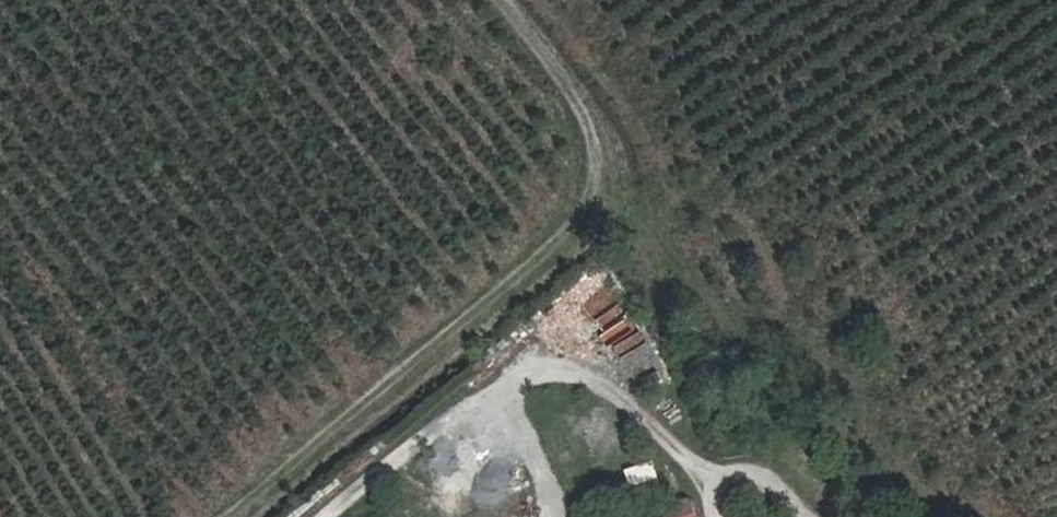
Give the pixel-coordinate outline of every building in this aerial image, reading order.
[(636,490),(663,481),(655,457),(628,466),(636,490)] [(690,498),(639,516),(696,516),(690,498)]
